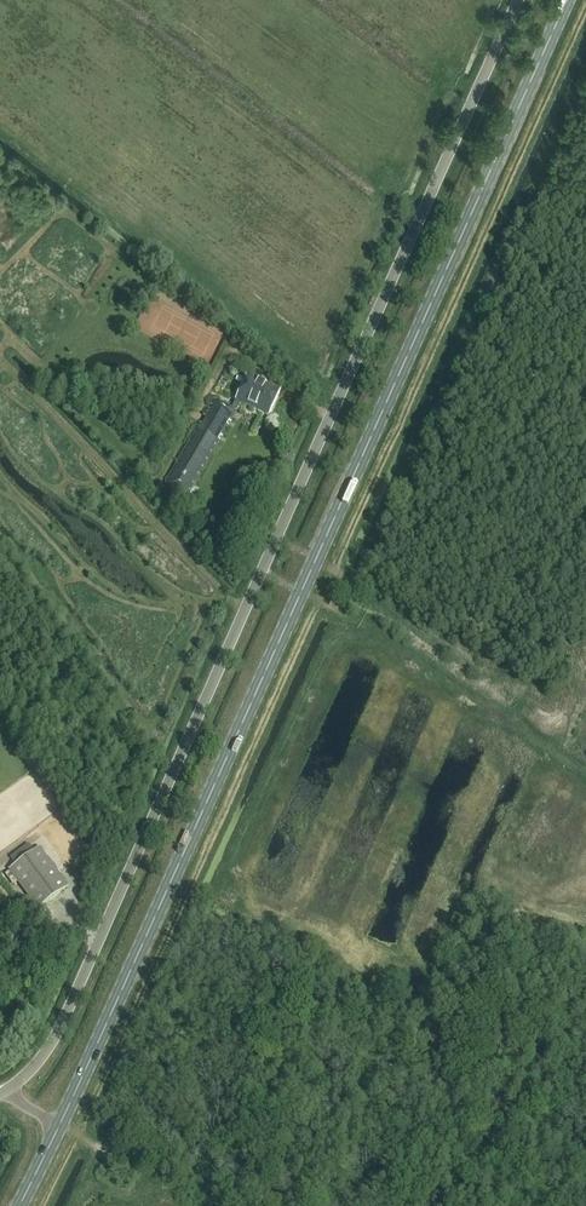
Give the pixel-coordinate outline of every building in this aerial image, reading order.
[(215,398),(166,485),(188,497),(219,442),(220,443),(236,415),(241,403),(268,416),(280,390),(247,375),(232,408),(215,398)] [(68,887),(40,848),(9,870),(38,909),(68,887)]
